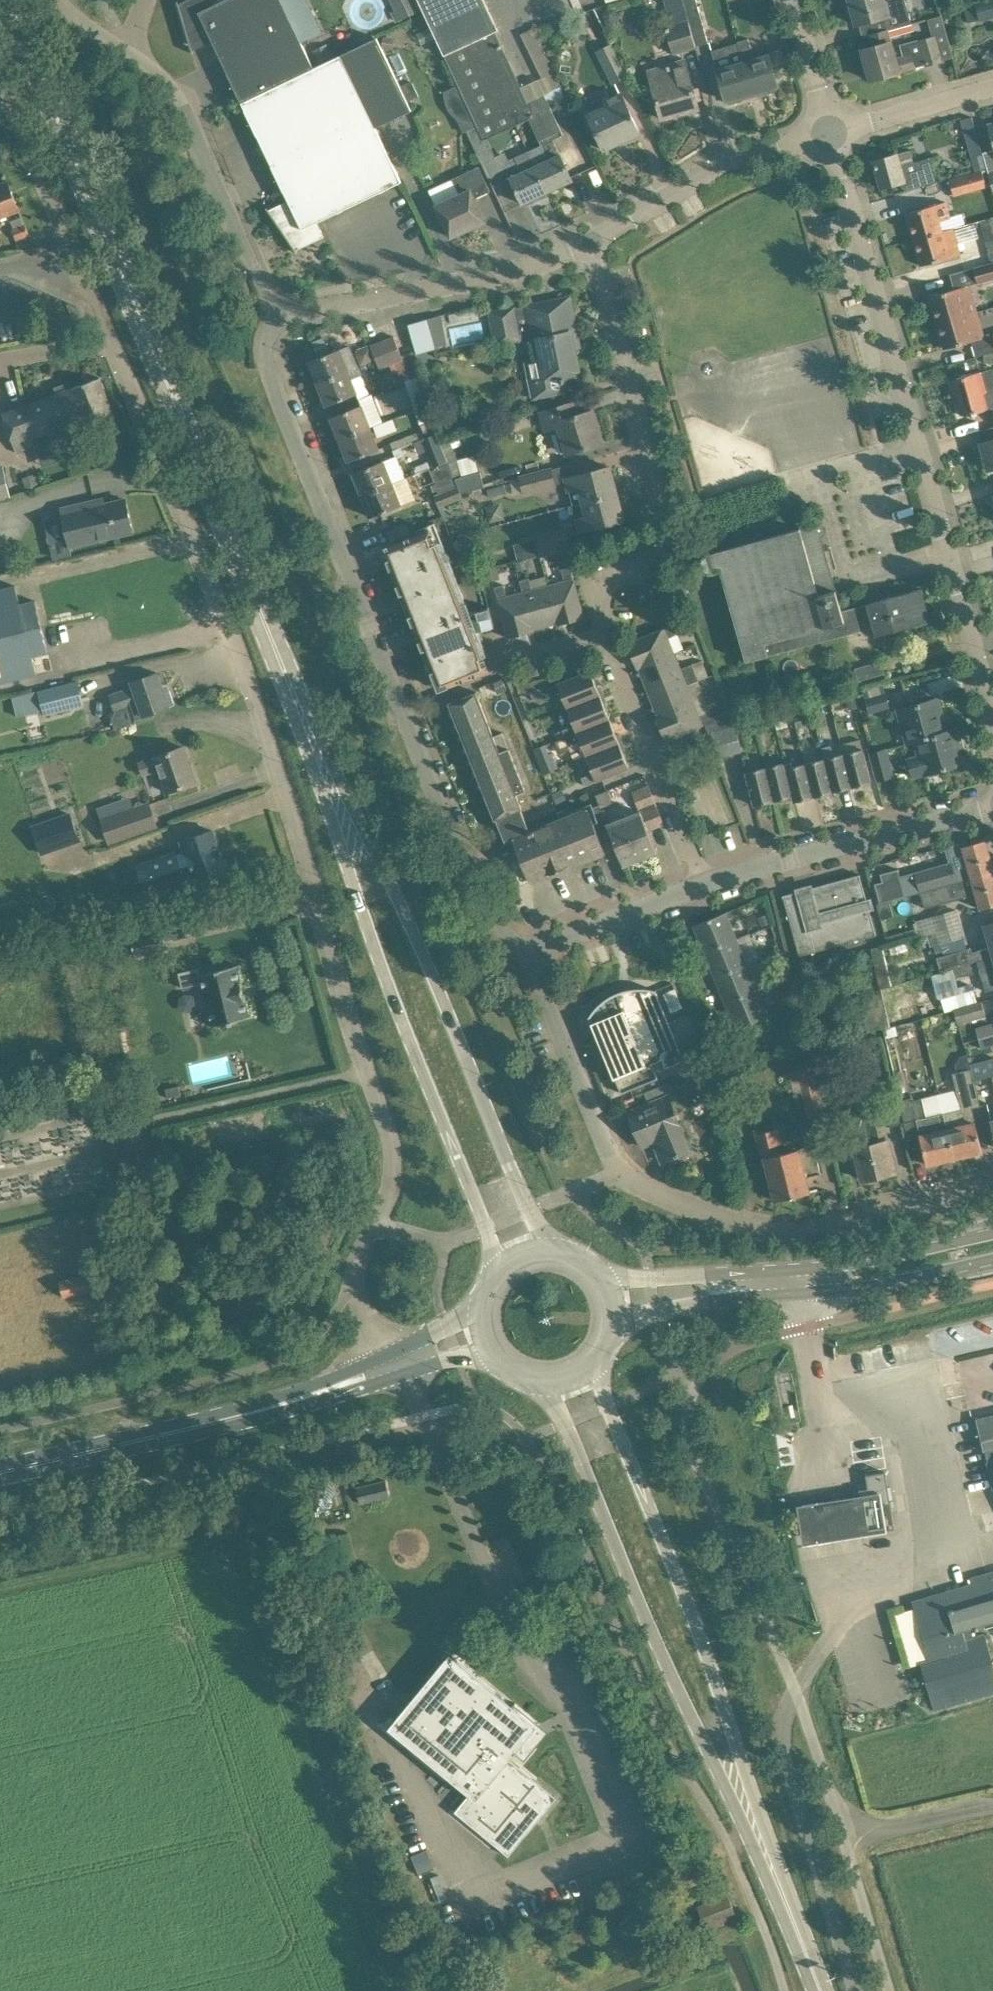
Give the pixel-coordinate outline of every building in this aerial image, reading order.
[(273,218),(297,252),(298,252),(297,250),(325,236),(318,222),(402,182),(394,164),(376,127),(412,110),(408,102),(401,87),(377,37),(314,67),(301,40),(282,0),(223,0),(214,4),(212,0),(186,0),(179,3),(179,1),(177,1),(189,41),(190,40),(189,38),(193,37),(198,47),(212,40),(288,200),(274,207),(279,218),(276,219),(274,218),(273,218)] [(301,40),(321,31),(306,0),(282,0),(301,40)] [(414,0),(389,0),(394,11),(392,12),(396,21),(419,11),(414,0)] [(496,31),(499,29),(485,0),(419,0),(445,55),(496,31)] [(683,0),(665,0),(673,26),(666,28),(673,53),(696,46),(683,0)] [(696,46),(709,43),(702,18),(697,0),(683,0),(696,46)] [(887,30),(912,23),(921,21),(919,11),(909,14),(905,0),(885,0),(849,0),(856,25),(883,17),(887,30)] [(992,18),(992,0),(987,0),(976,3),(981,21),(992,18)] [(891,41),(888,30),(871,35),(874,46),(863,49),(872,80),(899,72),(898,72),(926,64),(926,65),(942,60),(953,58),(941,17),(928,20),(933,37),(920,41),(920,40),(901,45),(905,56),(895,59),(890,41),(891,41)] [(445,55),(478,125),(484,140),(487,138),(525,121),(520,111),(526,108),(528,112),(532,110),(528,102),(529,101),(496,31),(445,55)] [(353,36),(346,40),(349,46),(356,43),(353,36)] [(384,38),(382,47),(390,49),(392,39),(384,38)] [(738,42),(743,62),(752,93),(763,90),(764,94),(777,90),(776,86),(778,86),(769,55),(755,59),(749,39),(738,42)] [(597,52),(613,83),(628,76),(611,44),(597,52)] [(327,45),(314,51),(319,61),(331,54),(327,45)] [(783,52),(770,55),(774,69),(787,66),(783,52)] [(653,85),(657,99),(662,118),(699,108),(685,60),(667,66),(668,70),(670,69),(673,79),(653,85)] [(752,93),(743,62),(718,70),(721,81),(726,100),(728,100),(729,104),(742,100),(741,96),(752,93)] [(411,82),(401,87),(408,102),(419,97),(411,82)] [(590,120),(596,132),(604,150),(640,133),(622,93),(605,101),(610,111),(590,120)] [(520,111),(525,121),(529,119),(541,145),(529,150),(548,192),(573,180),(552,135),(561,131),(563,136),(564,135),(545,94),(529,101),(528,102),(532,110),(528,112),(526,108),(520,111)] [(484,140),(478,125),(467,130),(482,163),(500,155),(523,203),(548,192),(529,150),(508,160),(504,152),(495,156),(487,138),(484,140)] [(983,153),(988,168),(988,169),(992,184),(992,188),(992,150),(983,153)] [(881,188),(901,182),(904,181),(907,191),(938,181),(931,157),(914,162),(911,151),(898,155),(897,154),(873,160),(881,188)] [(983,153),(971,156),(976,172),(982,170),(988,168),(983,153)] [(429,190),(442,219),(451,237),(485,221),(475,198),(491,191),(479,167),(429,190)] [(987,185),(982,170),(976,172),(950,179),(954,195),(987,185)] [(0,184),(0,217),(19,209),(8,181),(0,184)] [(906,213),(914,239),(953,228),(943,230),(941,220),(950,218),(946,202),(926,207),(906,213)] [(981,221),(992,261),(992,218),(981,221)] [(12,229),(16,239),(29,233),(25,224),(12,229)] [(955,227),(953,228),(914,239),(921,265),(940,260),(962,254),(955,227)] [(978,283),(992,279),(992,262),(974,268),(978,283)] [(930,296),(937,322),(956,317),(977,312),(969,285),(930,296)] [(520,337),(532,335),(535,350),(540,350),(541,357),(523,361),(528,384),(561,378),(562,382),(582,379),(572,332),(577,331),(570,296),(526,305),(527,309),(515,311),(514,308),(491,312),(497,344),(520,339),(520,337)] [(937,322),(944,349),(972,341),(976,356),(985,354),(992,352),(992,335),(984,338),(977,312),(956,317),(937,322)] [(409,324),(417,352),(435,347),(427,319),(409,324)] [(392,364),(403,360),(402,355),(394,336),(382,341),(392,364)] [(324,337),(312,342),(318,357),(330,352),(324,337)] [(380,369),(392,364),(382,341),(370,345),(380,369)] [(309,361),(318,383),(348,371),(358,366),(350,346),(340,350),(339,348),(330,352),(318,357),(309,361)] [(402,355),(403,360),(406,368),(411,379),(422,375),(415,350),(402,355)] [(985,354),(987,362),(992,360),(992,352),(985,354)] [(406,368),(398,371),(403,382),(411,379),(406,368)] [(972,374),(953,379),(963,416),(992,407),(992,368),(972,374)] [(348,371),(318,383),(327,405),(357,393),(348,371)] [(3,414),(10,433),(17,452),(70,432),(66,423),(80,417),(83,424),(95,419),(114,413),(101,378),(3,414)] [(410,390),(409,391),(415,410),(430,404),(425,385),(410,390)] [(576,401),(557,406),(541,411),(547,430),(560,426),(568,454),(602,443),(592,410),(580,413),(576,401)] [(331,416),(340,439),(370,427),(361,404),(350,409),(331,416)] [(391,443),(394,450),(426,437),(437,433),(432,421),(433,421),(428,407),(416,411),(423,430),(391,443)] [(374,426),(378,437),(397,430),(393,419),(374,426)] [(445,421),(437,425),(441,435),(454,430),(452,425),(445,421)] [(370,427),(340,439),(349,461),(367,454),(379,449),(370,427)] [(437,433),(426,437),(431,449),(436,461),(437,464),(448,459),(441,442),(437,433)] [(441,442),(448,459),(461,493),(484,487),(480,472),(464,476),(449,439),(441,442)] [(981,443),(988,470),(992,468),(992,439),(981,443)] [(358,469),(389,458),(386,449),(355,461),(358,469)] [(448,459),(437,464),(438,468),(431,471),(436,483),(431,485),(433,491),(439,489),(440,493),(435,495),(440,507),(463,498),(461,493),(448,459)] [(353,472),(362,495),(392,482),(383,460),(370,465),(353,472)] [(571,505),(617,493),(609,466),(590,471),(566,478),(573,504),(571,505)] [(0,469),(0,500),(11,497),(4,468),(0,469)] [(521,477),(525,493),(556,484),(551,469),(521,477)] [(35,476),(23,480),(27,491),(38,487),(35,476)] [(392,482),(362,495),(371,517),(389,510),(401,505),(392,482)] [(617,493),(571,505),(574,519),(577,518),(580,532),(624,520),(617,493)] [(61,508),(70,546),(133,530),(126,498),(96,506),(95,500),(61,508)] [(387,560),(393,575),(447,554),(435,522),(415,530),(417,535),(383,548),(388,560),(387,560)] [(848,633),(842,611),(821,536),(823,536),(824,535),(825,534),(825,533),(826,532),(826,530),(826,528),(825,527),(825,525),(824,525),(823,524),(821,523),(820,523),(818,523),(765,538),(764,533),(754,536),(755,541),(706,554),(705,555),(704,556),(703,557),(702,558),(701,560),(701,562),(701,563),(701,565),(701,566),(702,568),(703,569),(704,570),(706,571),(709,572),(721,569),(747,661),(848,633)] [(568,531),(548,536),(527,542),(530,557),(572,546),(568,531)] [(401,595),(404,602),(458,581),(447,554),(393,575),(401,595)] [(523,559),(516,561),(518,570),(525,568),(523,559)] [(565,581),(548,585),(559,624),(584,617),(571,566),(561,569),(565,581)] [(491,568),(484,570),(487,581),(498,578),(495,567),(491,568)] [(520,580),(523,592),(534,631),(535,631),(534,629),(558,623),(558,624),(559,624),(548,585),(533,590),(529,578),(520,580)] [(458,581),(404,602),(439,690),(489,670),(484,657),(487,655),(478,631),(494,627),(489,607),(470,612),(458,581)] [(534,631),(523,592),(507,596),(504,584),(495,587),(503,618),(508,638),(534,631)] [(0,589),(0,636),(41,626),(35,600),(20,604),(15,585),(0,589)] [(921,588),(842,611),(848,633),(874,626),(876,636),(931,621),(921,588)] [(686,620),(676,624),(680,632),(689,628),(686,620)] [(627,643),(637,668),(675,653),(669,637),(680,632),(676,624),(627,643)] [(47,651),(41,626),(0,636),(0,682),(36,673),(32,655),(47,651)] [(639,668),(648,691),(706,668),(702,660),(681,668),(675,653),(637,668),(639,668)] [(855,669),(859,682),(885,674),(881,661),(855,669)] [(656,715),(694,700),(688,685),(709,677),(706,668),(648,691),(657,714),(656,715)] [(561,692),(568,708),(600,695),(591,670),(546,688),(549,696),(561,692)] [(157,672),(138,679),(131,682),(132,687),(110,695),(115,711),(126,707),(131,719),(132,719),(133,722),(154,715),(152,712),(174,704),(169,689),(164,691),(157,672)] [(502,678),(494,681),(498,692),(506,689),(502,678)] [(38,692),(44,715),(84,705),(78,682),(38,692)] [(541,686),(530,690),(533,699),(545,695),(541,686)] [(498,823),(505,841),(531,831),(522,809),(523,809),(517,794),(526,790),(510,748),(509,748),(503,732),(494,736),(483,710),(476,691),(449,702),(495,820),(497,819),(498,823)] [(866,699),(869,713),(890,707),(886,693),(866,699)] [(563,729),(566,736),(610,719),(600,695),(568,708),(574,725),(563,729)] [(856,696),(847,698),(849,708),(858,705),(856,696)] [(898,709),(908,743),(954,730),(954,729),(946,731),(937,698),(898,709)] [(708,723),(712,732),(736,726),(730,711),(713,717),(712,712),(700,716),(694,700),(656,715),(666,740),(708,723)] [(803,715),(794,717),(796,727),(805,725),(803,715)] [(580,739),(587,756),(619,743),(610,719),(566,736),(569,744),(580,739)] [(736,726),(712,732),(718,757),(742,751),(736,726)] [(954,730),(908,743),(922,739),(926,755),(909,760),(913,776),(925,773),(925,774),(928,773),(928,776),(930,777),(939,774),(940,772),(940,770),(964,763),(954,730)] [(860,739),(841,744),(852,787),(872,782),(863,748),(860,739)] [(619,743),(587,756),(593,773),(582,777),(585,785),(610,775),(629,768),(619,743)] [(822,748),(824,758),(833,792),(852,787),(841,744),(822,748)] [(183,746),(164,753),(154,756),(155,757),(138,763),(142,774),(159,768),(167,792),(195,782),(183,746)] [(871,753),(878,780),(894,776),(886,749),(871,753)] [(551,751),(536,756),(543,773),(557,767),(551,751)] [(824,758),(805,763),(814,796),(833,792),(824,758)] [(785,762),(766,767),(774,800),(793,796),(794,801),(795,801),(785,762)] [(786,762),(785,762),(795,801),(814,796),(805,763),(787,767),(786,762)] [(774,800),(766,767),(746,772),(755,805),(774,800)] [(641,811),(608,824),(617,847),(624,864),(657,851),(648,830),(664,824),(649,786),(633,793),(641,811)] [(563,790),(552,795),(555,803),(566,799),(563,790)] [(531,831),(505,841),(506,842),(514,839),(530,881),(617,847),(608,824),(600,804),(531,831)] [(132,808),(102,819),(110,842),(140,831),(132,808)] [(70,813),(32,827),(42,853),(80,840),(70,813)] [(176,852),(141,864),(136,866),(146,895),(186,880),(185,879),(193,876),(195,882),(227,871),(212,830),(181,841),(184,851),(176,853),(176,852)] [(915,873),(921,892),(925,891),(930,890),(992,871),(992,865),(985,840),(964,846),(963,842),(945,847),(949,863),(915,873)] [(875,883),(880,902),(906,896),(899,869),(880,873),(882,881),(875,883)] [(930,890),(925,891),(921,892),(921,893),(925,907),(976,893),(981,909),(984,908),(992,905),(992,871),(930,890)] [(790,918),(800,955),(876,934),(869,908),(871,907),(869,900),(867,901),(860,876),(861,876),(860,874),(849,877),(810,888),(811,889),(812,892),(800,895),(799,893),(800,892),(799,891),(783,895),(784,897),(785,902),(790,918)] [(956,910),(917,921),(921,934),(921,936),(927,934),(927,933),(960,924),(956,910)] [(703,946),(705,951),(736,938),(726,912),(694,925),(700,939),(703,940),(705,945),(703,946)] [(765,912),(758,915),(762,925),(769,922),(765,912)] [(955,967),(970,963),(992,956),(992,922),(985,924),(992,946),(972,952),(971,948),(967,949),(963,937),(964,937),(960,924),(927,933),(927,934),(931,946),(941,944),(944,956),(937,958),(941,971),(955,967)] [(131,939),(135,955),(168,947),(164,931),(131,939)] [(713,972),(715,977),(747,964),(736,938),(705,951),(710,965),(713,965),(715,971),(713,972)] [(871,948),(889,1028),(895,1026),(963,1006),(977,1002),(972,983),(958,987),(953,969),(932,975),(934,985),(929,987),(925,975),(891,985),(882,946),(871,948)] [(970,963),(955,967),(957,978),(973,973),(970,963)] [(238,964),(200,973),(199,967),(178,972),(182,987),(202,983),(212,1024),(210,1024),(211,1025),(229,1021),(229,1023),(235,1022),(235,1020),(251,1016),(250,1015),(249,1015),(237,966),(239,965),(238,964)] [(724,997),(726,1002),(757,989),(747,964),(715,977),(721,991),(724,991),(726,997),(724,997)] [(792,981),(777,984),(782,1005),(796,1002),(792,981)] [(684,1060),(656,990),(652,989),(646,988),(640,988),(634,988),(627,989),(621,991),(616,993),(610,996),(605,1000),(600,1004),(596,1008),(592,1013),(589,1017),(614,1079),(616,1078),(622,1093),(658,1078),(651,1060),(661,1055),(666,1067),(684,1060)] [(675,989),(664,994),(672,1012),(682,1008),(675,989)] [(757,989),(726,1002),(731,1016),(734,1017),(736,1022),(734,1023),(737,1028),(768,1015),(757,989)] [(980,1001),(953,1010),(958,1025),(985,1017),(980,1001)] [(787,1024),(792,1045),(800,1043),(795,1022),(787,1024)] [(976,1027),(976,1028),(979,1038),(992,1035),(992,1029),(991,1023),(976,1027)] [(699,1030),(691,1034),(695,1042),(703,1039),(699,1030)] [(979,1038),(982,1049),(991,1046),(992,1050),(992,1035),(979,1038)] [(695,1045),(681,1051),(684,1060),(690,1074),(704,1068),(695,1045)] [(960,1055),(955,1065),(956,1072),(972,1069),(970,1064),(968,1054),(960,1055)] [(972,1069),(974,1080),(975,1080),(992,1076),(992,1075),(992,1059),(970,1064),(972,1069)] [(793,1093),(803,1091),(809,1122),(825,1119),(814,1066),(789,1071),(793,1093)] [(961,1108),(944,1112),(948,1128),(955,1157),(982,1151),(975,1122),(972,1108),(981,1105),(975,1080),(974,1080),(972,1069),(956,1072),(953,1073),(961,1108)] [(178,1085),(166,1088),(168,1098),(181,1095),(178,1085)] [(668,1096),(646,1104),(628,1112),(642,1147),(654,1142),(662,1162),(690,1150),(683,1132),(668,1096)] [(913,1097),(899,1100),(905,1123),(916,1120),(927,1164),(955,1157),(948,1128),(944,1112),(926,1116),(922,1098),(914,1100),(913,1097)] [(873,1143),(851,1148),(856,1168),(860,1167),(863,1179),(895,1172),(891,1152),(883,1120),(868,1123),(873,1143)] [(757,1133),(763,1158),(767,1176),(770,1176),(776,1200),(809,1192),(806,1176),(821,1173),(814,1145),(785,1152),(779,1128),(757,1133)] [(92,1276),(61,1283),(64,1296),(95,1289),(92,1276)] [(975,1419),(983,1451),(987,1450),(992,1476),(992,1414),(975,1419)] [(881,1527),(881,1530),(894,1528),(885,1471),(866,1474),(868,1488),(859,1490),(860,1494),(866,1530),(881,1527)] [(356,1488),(360,1503),(390,1496),(386,1480),(356,1488)] [(866,1530),(860,1494),(798,1504),(802,1540),(866,1530)] [(985,1574),(992,1601),(992,1572),(985,1574)] [(985,1574),(970,1578),(972,1584),(912,1602),(916,1615),(920,1614),(933,1659),(920,1663),(934,1709),(992,1691),(992,1664),(984,1634),(973,1637),(970,1627),(983,1623),(984,1627),(992,1625),(992,1601),(985,1574)] [(576,1628),(568,1632),(571,1640),(579,1637),(576,1628)] [(450,1653),(389,1727),(469,1793),(455,1811),(509,1856),(557,1797),(510,1759),(516,1751),(525,1759),(533,1749),(524,1742),(538,1725),(514,1705),(516,1703),(514,1702),(512,1704),(450,1653)] [(429,1856),(414,1862),(419,1874),(434,1868),(429,1856)] [(727,1890),(709,1898),(697,1902),(703,1916),(680,1926),(684,1937),(738,1916),(727,1890)]
